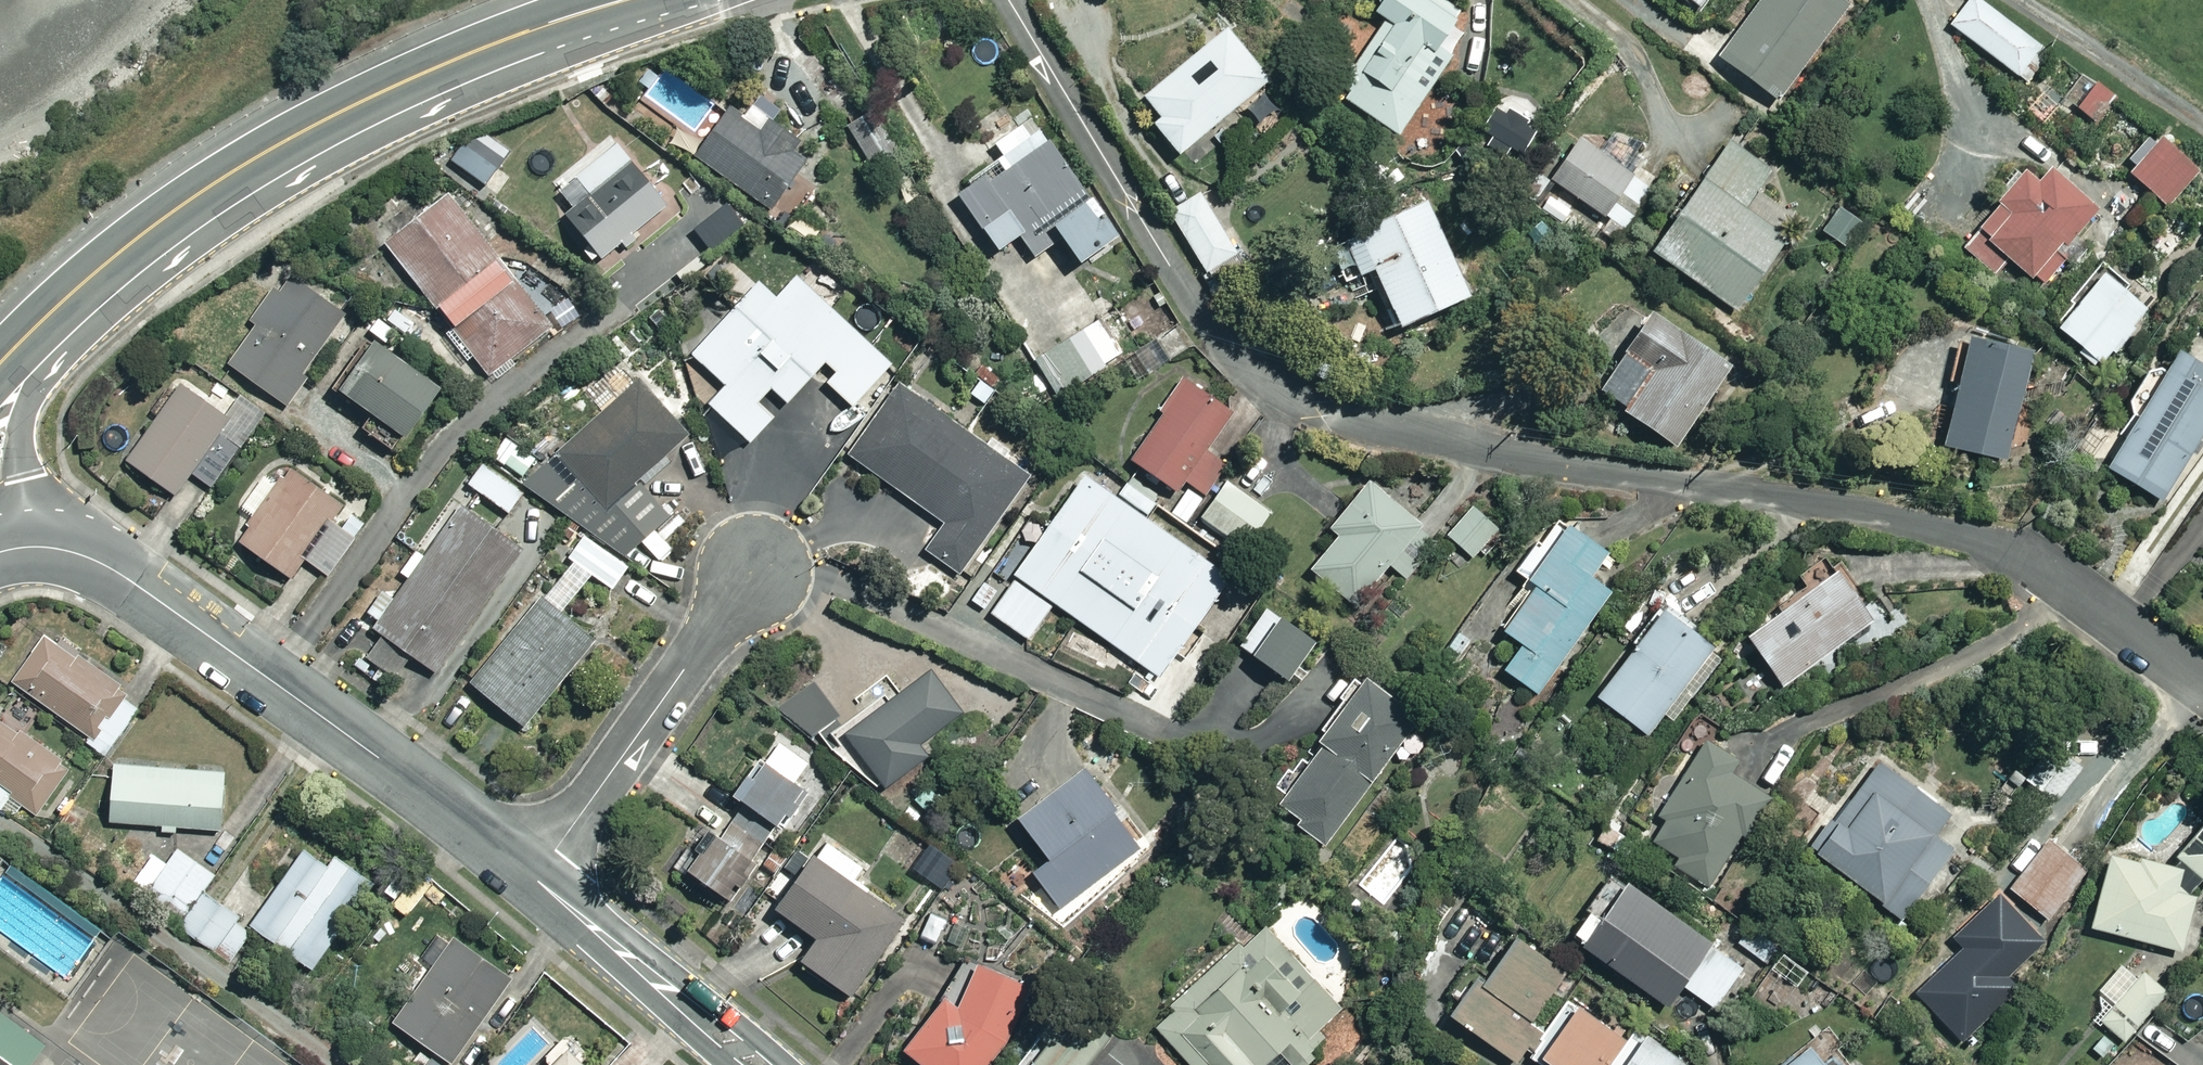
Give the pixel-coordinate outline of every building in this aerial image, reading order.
[(1402,137),(1456,56),(1442,47),(1464,13),(1444,0),(1386,0),(1379,11),(1396,22),(1344,99),(1402,137)] [(1704,20),(1720,0),(1678,0),(1704,20)] [(1724,58),(1786,101),(1852,7),(1842,0),(1764,0),(1724,58)] [(1948,22),(2023,75),(2043,47),(1977,0),(1964,0),(1948,22)] [(1230,32),(1151,97),(1167,116),(1159,123),(1189,160),(1277,88),(1230,32)] [(2091,82),(2075,103),(2100,123),(2116,102),(2091,82)] [(734,108),(699,160),(779,213),(814,161),(734,108)] [(962,195),(1002,254),(1050,221),(1085,272),(1118,249),(1030,120),(993,145),(1007,165),(962,195)] [(2152,130),(2122,169),(2166,204),(2197,165),(2152,130)] [(1776,170),(1727,141),(1655,260),(1742,313),(1790,234),(1751,210),(1776,170)] [(1580,142),(1553,184),(1619,226),(1646,185),(1580,142)] [(591,196),(568,216),(610,265),(676,209),(620,145),(578,181),(591,196)] [(1957,246),(1995,275),(2008,257),(2046,285),(2064,261),(2052,253),(2093,198),(2044,161),(2032,177),(2017,166),(1957,246)] [(1244,263),(1199,194),(1173,210),(1219,279),(1244,263)] [(455,195),(388,246),(488,377),(555,326),(455,195)] [(694,229),(713,252),(747,226),(728,202),(694,229)] [(1339,245),(1357,284),(1380,274),(1406,331),(1475,301),(1432,205),(1339,245)] [(1858,221),(1837,206),(1820,230),(1842,245),(1858,221)] [(2095,267),(2050,324),(2101,363),(2145,305),(2095,267)] [(711,407),(755,445),(778,419),(761,404),(773,389),(792,406),(828,364),(841,375),(831,387),(856,409),(896,364),(828,306),(838,294),(807,268),(782,297),(763,281),(697,358),(729,386),(711,407)] [(294,280),(231,369),(294,413),(357,324),(294,280)] [(1131,302),(1039,358),(1067,405),(1160,349),(1131,302)] [(1738,374),(1657,316),(1601,395),(1682,452),(1738,374)] [(1963,331),(1939,440),(2005,455),(2029,345),(1963,331)] [(2099,466),(2162,503),(2202,435),(2202,367),(2169,347),(2099,466)] [(383,352),(350,401),(414,446),(448,397),(383,352)] [(1188,379),(1134,465),(1179,493),(1233,407),(1188,379)] [(640,382),(553,454),(609,520),(695,449),(640,382)] [(929,553),(967,579),(1036,478),(900,387),(852,457),(949,523),(929,553)] [(186,388),(131,465),(185,502),(239,426),(186,388)] [(533,455),(501,435),(489,453),(522,473),(533,455)] [(302,470),(244,548),(300,589),(358,511),(302,470)] [(991,614),(1031,641),(1057,603),(1164,676),(1233,575),(1086,475),(991,614)] [(1226,481),(1201,518),(1247,549),(1272,511),(1226,481)] [(1317,575),(1356,605),(1402,546),(1414,556),(1434,531),(1370,482),(1333,529),(1345,539),(1317,575)] [(1476,551),(1483,557),(1502,535),(1468,505),(1444,533),(1471,556),(1476,551)] [(467,508),(376,633),(437,678),(529,553),(467,508)] [(1509,675),(1539,697),(1614,594),(1591,578),(1609,552),(1572,525),(1530,583),(1537,589),(1505,633),(1527,649),(1509,675)] [(548,591),(563,601),(583,571),(609,588),(625,563),(579,532),(564,555),(569,559),(548,591)] [(1847,575),(1751,640),(1785,690),(1881,626),(1847,575)] [(548,597),(474,685),(531,733),(605,645),(548,597)] [(1670,613),(1602,701),(1650,738),(1718,651),(1670,613)] [(1285,624),(1260,659),(1297,685),(1322,650),(1285,624)] [(54,635),(16,686),(107,752),(138,710),(122,697),(128,689),(54,635)] [(934,678),(845,736),(887,800),(936,768),(923,748),(963,722),(934,678)] [(1285,810),(1328,845),(1427,725),(1372,680),(1318,745),(1330,755),(1285,810)] [(835,711),(802,681),(778,706),(811,737),(835,711)] [(42,818),(77,768),(0,716),(0,789),(42,818)] [(2078,765),(2046,743),(2023,778),(2055,800),(2078,765)] [(1677,873),(1712,893),(1769,793),(1733,773),(1739,762),(1707,744),(1667,815),(1675,820),(1661,845),(1685,859),(1677,873)] [(1883,760),(1814,857),(1901,919),(1971,822),(1883,760)] [(116,767),(113,826),(229,832),(232,773),(116,767)] [(765,770),(742,801),(789,834),(811,803),(765,770)] [(1056,863),(1036,877),(1062,914),(1150,854),(1093,773),(1026,819),(1056,863)] [(724,840),(693,881),(729,907),(759,866),(724,840)] [(2013,922),(2036,940),(2092,871),(2053,840),(2010,892),(2026,905),(2013,922)] [(318,843),(258,930),(310,968),(373,882),(318,843)] [(217,871),(182,852),(148,899),(214,948),(241,912),(206,886),(217,871)] [(2187,872),(2115,858),(2099,937),(2189,955),(2201,899),(2182,895),(2187,872)] [(820,945),(805,966),(856,1002),(913,922),(824,859),(782,918),(820,945)] [(1633,886),(1588,952),(1672,1009),(1717,943),(1633,886)] [(1165,1032),(1194,1064),(1300,1064),(1318,1050),(1307,1037),(1348,1001),(1285,929),(1165,1032)] [(1974,943),(1918,996),(1966,1047),(2022,995),(1974,943)] [(394,1025),(448,1064),(454,1064),(513,986),(456,944),(394,1025)] [(1454,1021),(1522,1064),(1555,1015),(1544,1008),(1566,975),(1521,946),(1493,987),(1481,979),(1454,1021)] [(2162,989),(2122,956),(2095,989),(2110,1002),(2096,1019),(2121,1040),(2162,989)] [(906,1060),(912,1064),(1010,1064),(1031,1036),(1047,982),(982,964),(968,1016),(949,1002),(906,1060)] [(1546,1064),(1547,1064),(1614,1064),(1630,1040),(1581,1009),(1546,1064)] [(401,1058),(410,1064),(438,1064),(411,1045),(401,1058)] [(1815,1048),(1793,1064),(1828,1064),(1815,1048)] [(1641,1064),(1670,1064),(1651,1051),(1641,1064)] [(565,1064),(584,1064),(574,1056),(565,1064)]
